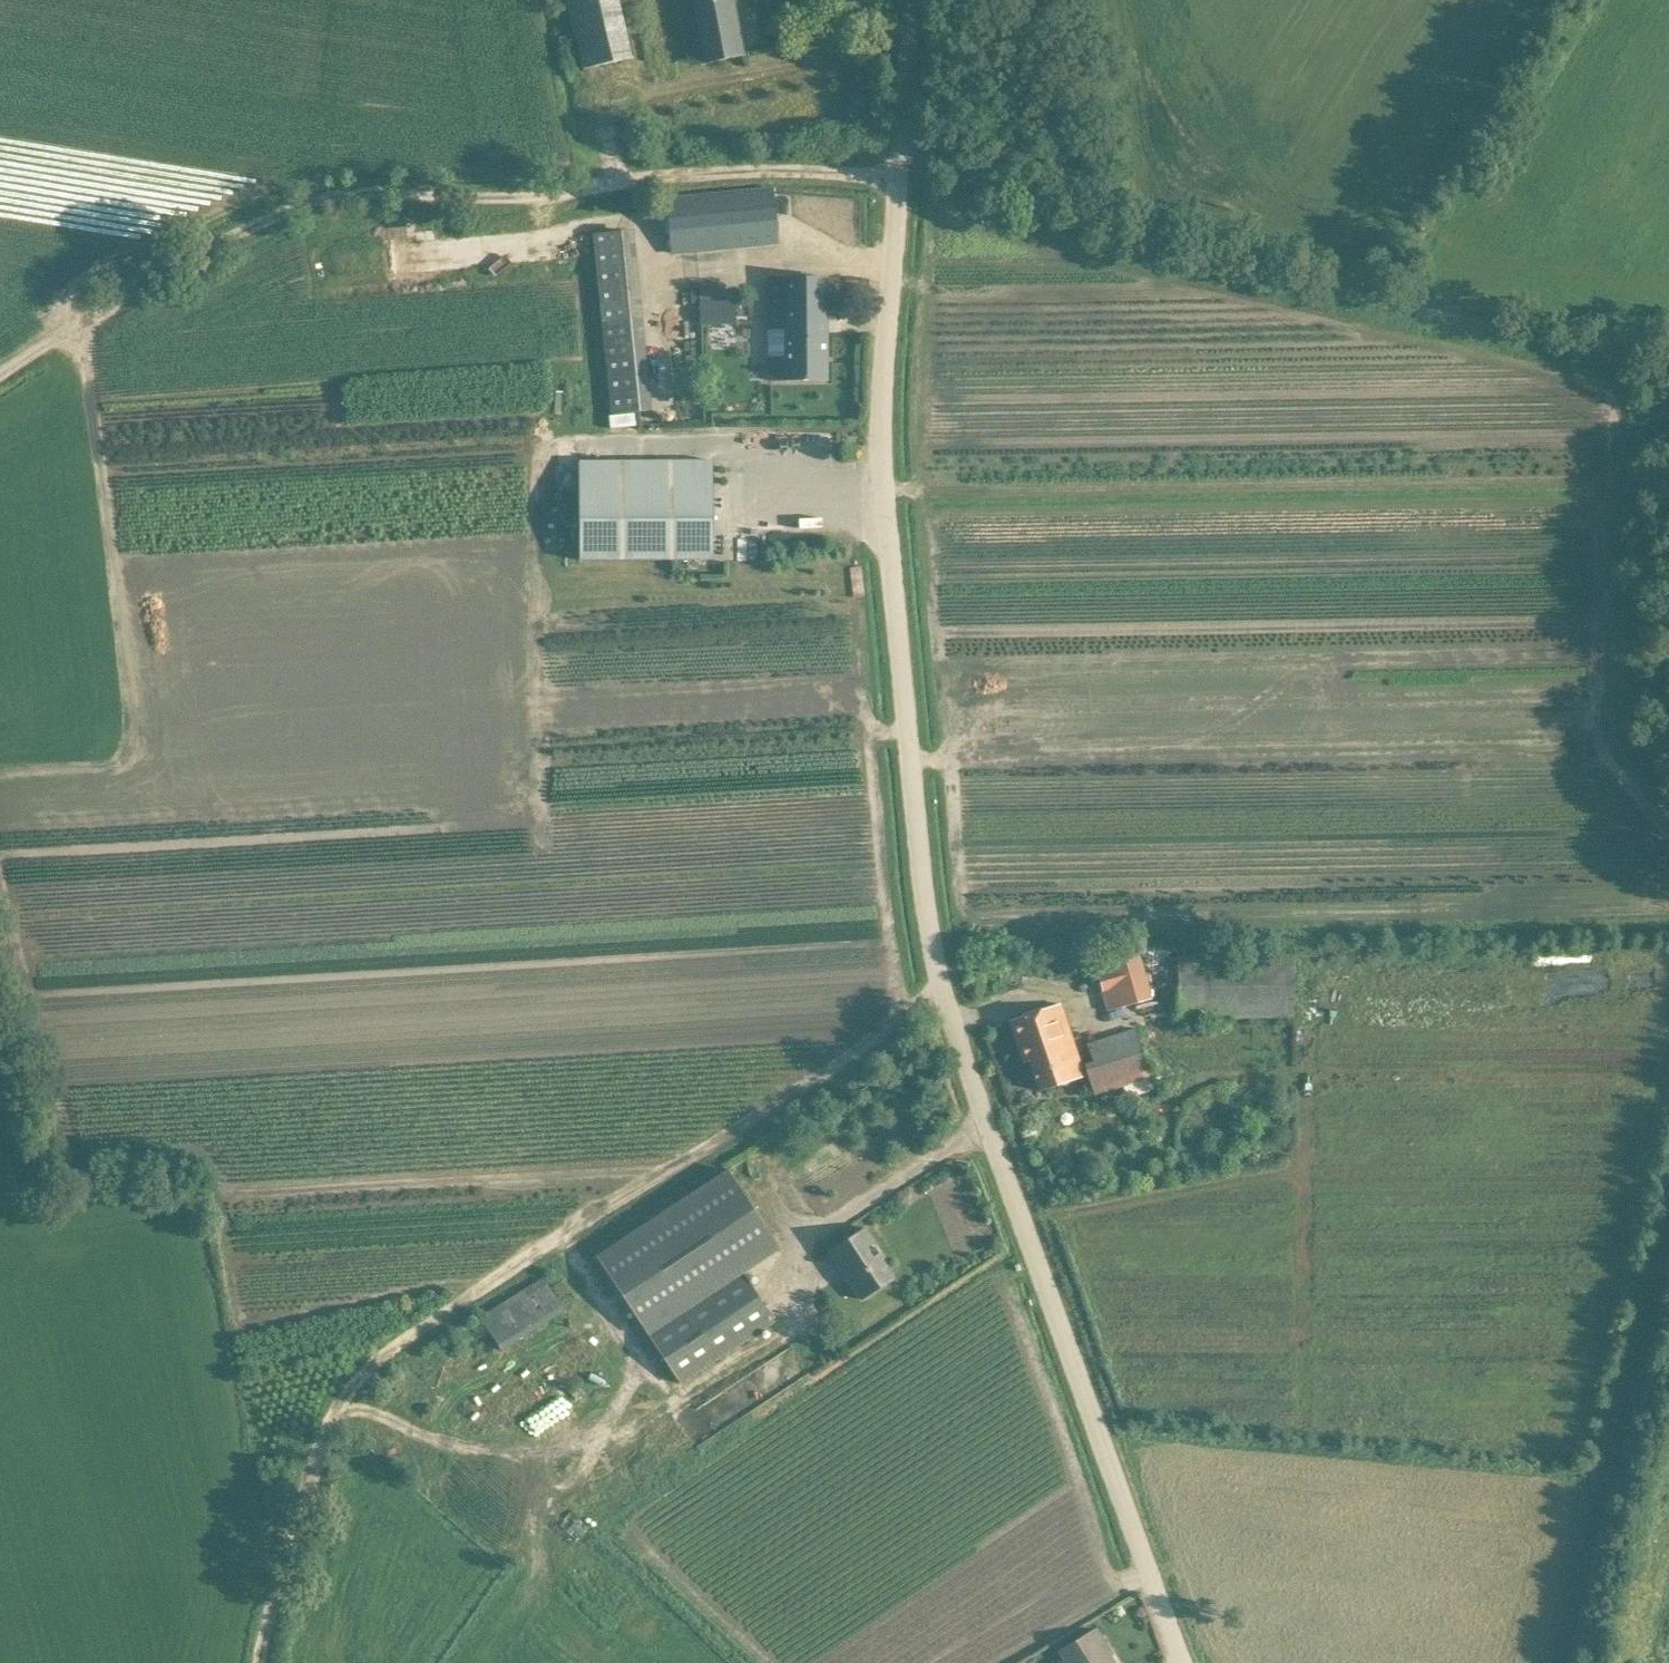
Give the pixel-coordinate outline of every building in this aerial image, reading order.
[(583,66),(631,54),(619,0),(567,0),(583,66)] [(744,55),(734,0),(692,0),(693,5),(689,6),(700,63),(744,55)] [(779,243),(773,190),(773,187),(666,198),(671,253),(779,243)] [(825,211),(824,227),(835,227),(835,211),(825,211)] [(609,412),(650,408),(633,230),(593,234),(609,412)] [(512,277),(511,247),(502,247),(504,278),(512,277)] [(768,278),(769,380),(828,380),(827,277),(805,278),(768,278)] [(734,325),(734,289),(699,289),(699,325),(734,325)] [(635,413),(610,415),(611,428),(636,425),(635,413)] [(713,460),(580,461),(580,560),(714,559),(713,460)] [(1107,1009),(1150,997),(1137,946),(1093,958),(1107,1009)] [(1031,1013),(1010,1020),(1024,1063),(1031,1060),(1041,1091),(1062,1084),(1072,1080),(1074,1079),(1072,1075),(1064,1049),(1073,1046),(1074,1046),(1060,1003),(1031,1013)] [(1093,1095),(1149,1079),(1134,1029),(1087,1043),(1093,1062),(1084,1064),(1093,1095)] [(780,1247),(728,1169),(597,1256),(681,1383),(757,1333),(775,1321),(743,1272),(780,1247)] [(862,1299),(894,1278),(874,1247),(877,1245),(865,1228),(830,1251),(862,1299)] [(512,1354),(573,1311),(551,1280),(490,1323),(512,1354)] [(1101,1647),(1105,1645),(1096,1630),(1061,1651),(1067,1659),(1061,1662),(1111,1662),(1101,1647)]
